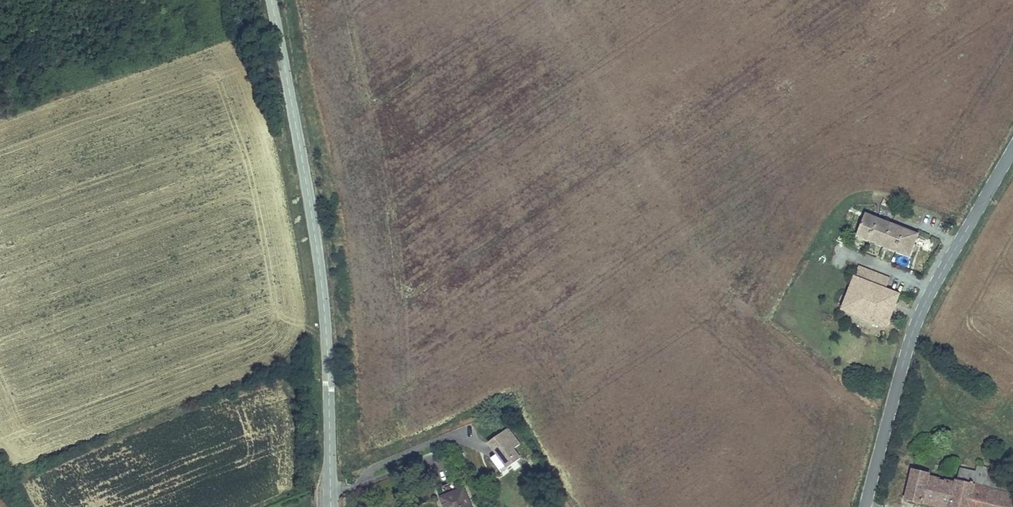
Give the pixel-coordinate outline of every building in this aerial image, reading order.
[(918,235),(865,214),(856,236),(909,256),(918,235)] [(887,327),(900,295),(885,289),(889,279),(859,267),(842,310),(887,327)] [(507,429),(488,443),(496,454),(490,459),(501,473),(508,468),(516,462),(520,459),(513,450),(519,445),(507,429)] [(516,462),(508,468),(513,474),(521,468),(516,462)] [(977,473),(974,484),(958,480),(954,479),(953,483),(928,477),(929,473),(914,469),(906,500),(922,504),(922,502),(940,506),(983,506),(991,476),(988,475),(989,469),(979,466),(977,473)] [(958,480),(974,484),(977,473),(961,469),(958,480)] [(1001,471),(989,469),(988,475),(991,476),(1000,478),(1001,471)] [(1012,497),(1012,481),(1000,478),(991,476),(983,506),(1011,506),(1012,497)] [(459,490),(455,482),(454,482),(442,487),(445,496),(459,491),(459,490)] [(463,489),(459,491),(445,496),(441,498),(445,506),(470,506),(463,489)]
